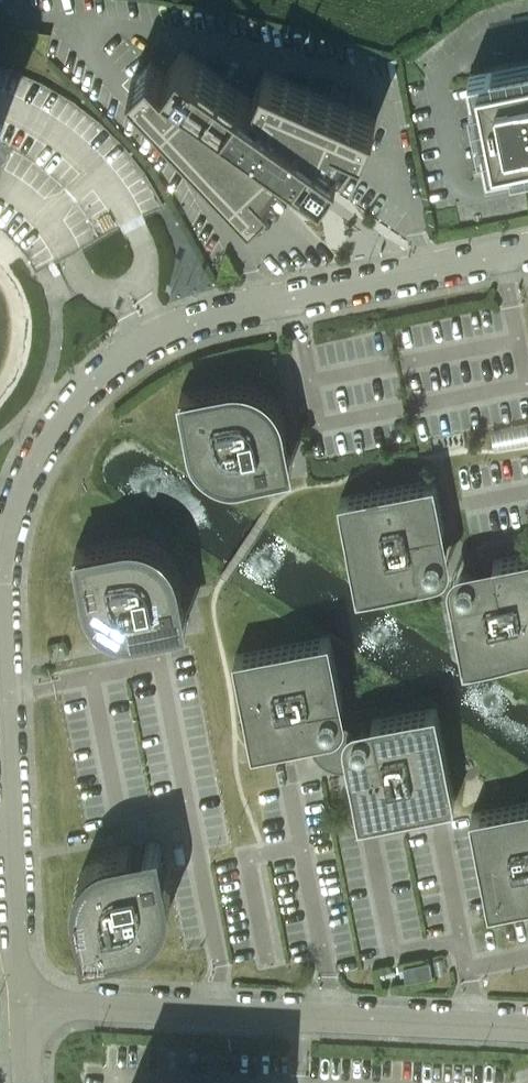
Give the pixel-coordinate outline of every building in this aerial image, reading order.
[(173,75),(169,79),(151,60),(131,79),(254,208),(273,189),(267,182),(275,171),(283,177),(290,166),(282,161),(286,155),(325,182),(341,159),(334,155),(348,136),(366,143),(377,118),(265,69),(254,93),(260,96),(257,100),(183,48),(167,71),(173,75)] [(489,167),(527,159),(527,59),(470,71),(489,167)] [(294,465),(288,433),(285,417),(284,413),(282,409),(281,406),(279,402),(276,399),(274,396),(271,393),(268,390),(264,388),(261,385),(257,384),(254,382),(250,381),(246,380),(242,380),(238,379),(234,380),(230,380),(181,390),(191,438),(192,442),(193,446),(195,450),(197,453),(199,457),(202,460),(205,463),(208,465),(211,468),(214,470),(218,472),(222,473),(226,474),(230,475),(234,476),(238,476),(242,476),(246,475),(294,465)] [(340,497),(355,570),(359,591),(423,578),(423,577),(437,574),(440,573),(442,572),(444,571),(445,569),(447,567),(448,565),(448,563),(449,561),(449,559),(449,557),(443,526),(444,526),(435,478),(340,497)] [(137,633),(141,632),(189,623),(180,574),(178,570),(177,566),(175,563),(173,559),(171,556),(168,553),(166,550),(163,547),(159,545),(156,543),(152,541),(148,539),(145,538),(141,537),(137,537),(132,536),(128,537),(124,537),(76,547),(85,595),(86,599),(88,603),(90,607),(92,610),(94,614),(96,617),(99,620),(102,622),(106,625),(109,627),(113,629),(117,630),(120,631),(124,632),(128,633),(132,633),(137,633)] [(494,559),(494,560),(462,567),(460,567),(458,568),(457,570),(455,571),(454,573),(453,575),(452,577),(452,579),(451,581),(452,583),(455,598),(453,598),(466,663),(527,650),(527,552),(494,559)] [(343,699),(330,635),(235,654),(254,748),(311,737),(313,743),(316,748),(320,753),(321,754),(320,755),(319,756),(319,758),(320,759),(320,760),(321,761),(322,762),(323,763),(325,763),(326,763),(327,763),(328,762),(330,761),(330,760),(337,762),(344,763),(349,762),(361,820),(455,801),(436,706),(372,719),(373,720),(356,724),(354,722),(352,720),(350,719),(347,717),(345,716),(341,699),(343,699)] [(472,812),(490,907),(527,899),(527,801),(472,812)] [(85,951),(134,941),(138,940),(142,939),(145,937),(149,935),(152,933),(155,930),(158,928),(161,925),(163,921),(165,918),(167,914),(169,910),(170,907),(171,903),(171,899),(171,894),(171,890),(171,886),(161,838),(113,847),(109,848),(105,850),(101,852),(98,854),(94,856),(91,858),(88,861),(86,864),(83,868),(81,871),(79,875),(78,879),(77,882),(76,886),(75,890),(75,894),(75,899),(76,903),(85,951)] [(432,973),(430,959),(404,964),(406,978),(432,973)]
